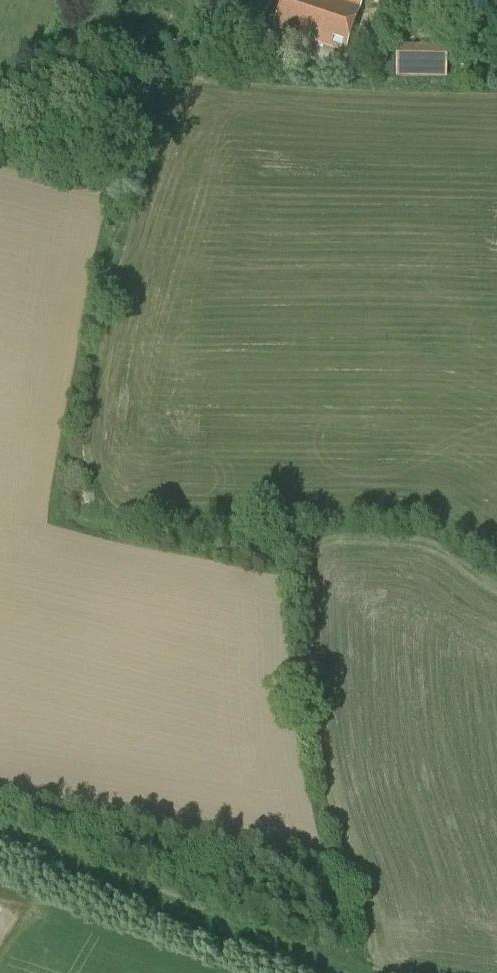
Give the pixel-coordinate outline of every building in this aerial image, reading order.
[(276,28),(347,52),(365,0),(285,0),(276,28)]
